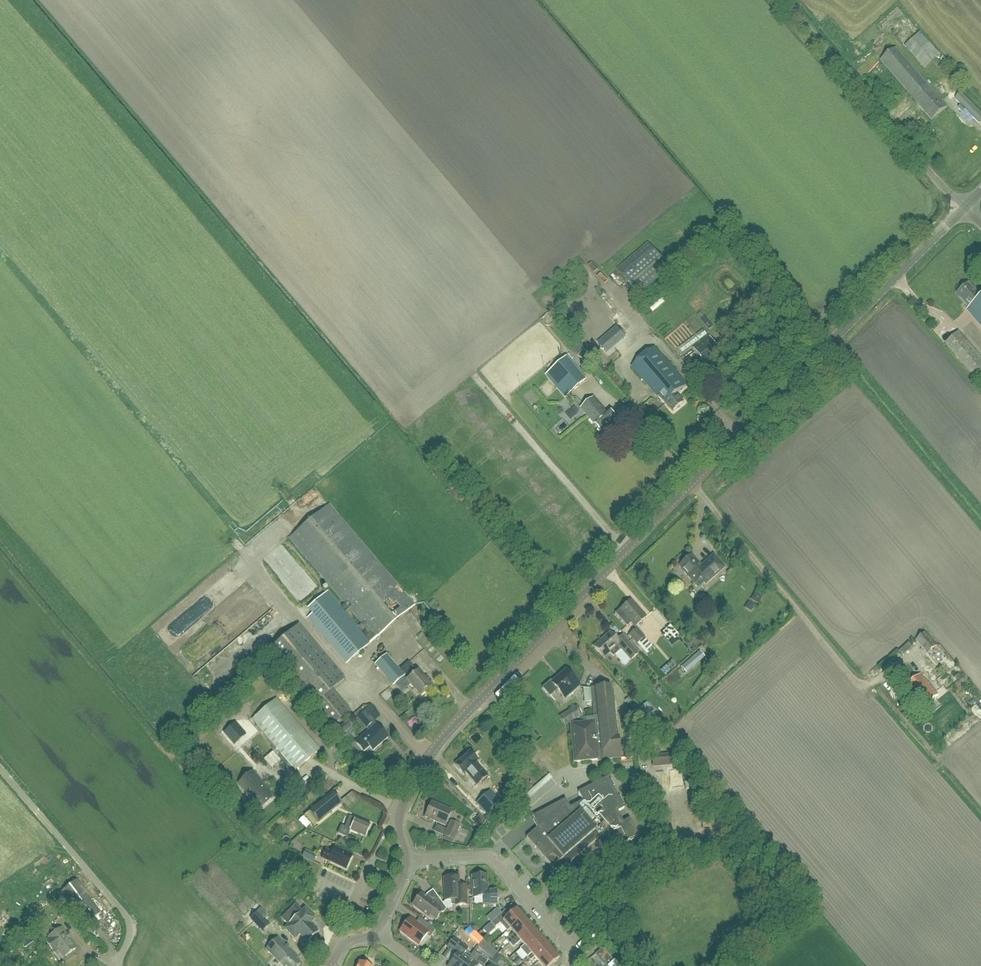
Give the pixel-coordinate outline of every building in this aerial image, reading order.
[(932,120),(947,107),(932,90),(932,91),(895,48),(881,61),(932,120)] [(956,100),(979,123),(980,121),(980,112),(963,94),(956,100)] [(649,244),(618,271),(640,296),(671,270),(649,244)] [(970,284),(957,294),(970,309),(968,311),(980,327),(980,298),(970,284)] [(545,323),(551,329),(557,323),(551,316),(545,323)] [(978,382),(980,379),(980,358),(959,332),(945,344),(978,382)] [(615,348),(605,337),(598,343),(608,354),(615,348)] [(705,364),(721,352),(710,337),(694,349),(705,364)] [(676,394),(687,386),(654,349),(631,369),(658,399),(659,397),(673,413),(684,403),(676,394)] [(546,376),(565,398),(587,381),(568,358),(546,376)] [(601,433),(616,420),(610,412),(607,414),(594,400),(582,411),(601,433)] [(346,664),(370,643),(374,639),(375,639),(414,606),(329,505),(289,539),(344,604),(340,608),(328,593),(303,613),(346,664)] [(705,586),(725,569),(714,556),(701,567),(691,556),(679,568),(698,589),(704,584),(705,586)] [(635,628),(646,618),(631,601),(615,614),(627,627),(631,623),(635,628)] [(675,648),(680,643),(676,640),(680,635),(669,625),(660,634),(675,648)] [(299,627),(266,654),(330,729),(349,713),(331,691),(344,680),(299,627)] [(636,644),(644,638),(636,629),(629,636),(636,644)] [(621,650),(631,661),(638,654),(625,639),(620,644),(610,633),(594,647),(604,659),(610,654),(613,657),(621,650)] [(927,654),(937,646),(925,633),(916,641),(927,654)] [(653,649),(643,638),(637,644),(647,655),(653,649)] [(902,657),(913,648),(909,643),(898,653),(902,657)] [(686,674),(705,658),(699,652),(680,668),(686,674)] [(420,698),(431,688),(417,672),(416,673),(408,663),(399,671),(386,656),(375,666),(393,686),(404,678),(406,681),(405,682),(420,698)] [(930,672),(950,695),(956,689),(942,673),(951,665),(946,659),(930,672)] [(669,678),(677,670),(671,663),(663,671),(669,678)] [(549,698),(557,691),(564,700),(580,686),(567,671),(551,684),(550,682),(542,689),(549,698)] [(925,707),(939,696),(921,674),(907,686),(925,707)] [(586,723),(570,724),(574,763),(620,758),(619,752),(620,752),(618,737),(616,737),(611,687),(591,689),(594,718),(586,719),(586,723)] [(251,720),(256,725),(295,771),(320,750),(276,699),(251,720)] [(654,711),(647,703),(640,709),(648,717),(654,711)] [(581,715),(577,707),(560,718),(565,725),(581,715)] [(372,751),(387,738),(376,725),(375,725),(373,723),(373,722),(364,711),(363,712),(356,718),(365,729),(366,728),(369,731),(360,739),(361,739),(355,744),(363,752),(369,747),(372,751)] [(230,742),(242,732),(235,724),(223,734),(230,742)] [(664,734),(654,724),(649,728),(659,738),(664,734)] [(476,785),(486,776),(475,763),(477,761),(469,752),(455,765),(463,773),(464,772),(476,785)] [(652,757),(653,767),(672,765),(671,755),(652,757)] [(261,809),(273,798),(259,781),(260,781),(252,772),(238,785),(252,801),(253,801),(261,809)] [(565,800),(532,818),(537,829),(526,839),(560,878),(571,868),(568,865),(600,838),(601,841),(599,842),(605,854),(638,836),(629,820),(623,823),(617,813),(624,809),(607,778),(578,794),(582,802),(569,809),(565,800)] [(500,802),(490,792),(476,804),(486,815),(500,802)] [(319,823),(341,804),(332,793),(309,812),(319,823)] [(445,826),(451,812),(431,803),(424,818),(445,826)] [(365,838),(370,826),(355,820),(349,818),(344,828),(341,827),(337,835),(347,839),(350,832),(365,838)] [(479,830),(485,824),(480,819),(474,825),(479,830)] [(450,822),(444,837),(453,841),(460,826),(450,822)] [(346,870),(352,856),(334,848),(332,852),(326,850),(321,859),(329,863),(329,862),(346,870)] [(313,862),(316,856),(307,851),(304,857),(313,862)] [(486,876),(471,877),(472,899),(483,898),(483,906),(496,905),(495,892),(487,893),(486,876)] [(458,878),(443,878),(444,900),(447,900),(451,900),(452,905),(455,906),(467,906),(466,891),(466,886),(459,886),(458,878)] [(100,914),(85,894),(86,894),(76,881),(59,894),(68,907),(72,904),(86,924),(100,914)] [(441,913),(442,914),(446,909),(438,898),(433,902),(432,904),(420,895),(412,906),(428,918),(429,917),(435,921),(441,913)] [(103,913),(109,909),(104,903),(99,907),(103,913)] [(307,943),(311,940),(312,941),(316,938),(314,936),(318,933),(310,925),(315,920),(305,910),(302,912),(295,905),(281,919),(288,926),(284,930),(294,940),(299,935),(307,943)] [(507,932),(510,929),(523,918),(516,909),(505,918),(501,914),(496,918),(497,918),(491,924),(494,928),(499,924),(507,932)] [(259,911),(250,921),(263,932),(268,926),(267,926),(262,920),(265,917),(259,911)] [(530,926),(523,918),(510,929),(513,934),(506,940),(509,944),(517,937),(530,926)] [(400,932),(418,945),(426,936),(429,938),(435,930),(427,924),(423,929),(410,919),(400,932)] [(524,946),(537,934),(530,926),(517,937),(509,944),(512,948),(520,941),(524,946)] [(54,954),(58,951),(63,959),(77,949),(61,928),(47,938),(49,940),(46,942),(54,954)] [(537,934),(524,946),(519,950),(523,954),(526,958),(531,954),(544,942),(537,934)] [(25,950),(32,944),(29,938),(21,944),(25,950)] [(297,957),(284,943),(283,944),(277,938),(265,950),(281,965),(298,965),(300,964),(295,960),(297,957)] [(448,965),(462,965),(468,959),(471,955),(470,956),(465,952),(467,949),(453,939),(447,947),(457,955),(448,965)] [(534,957),(538,962),(551,950),(544,942),(531,954),(526,958),(530,961),(534,957)] [(558,959),(551,950),(538,962),(541,965),(550,965),(558,959)] [(462,965),(476,965),(477,965),(479,963),(483,965),(484,965),(487,962),(479,955),(474,951),(471,955),(468,959),(462,965)]
